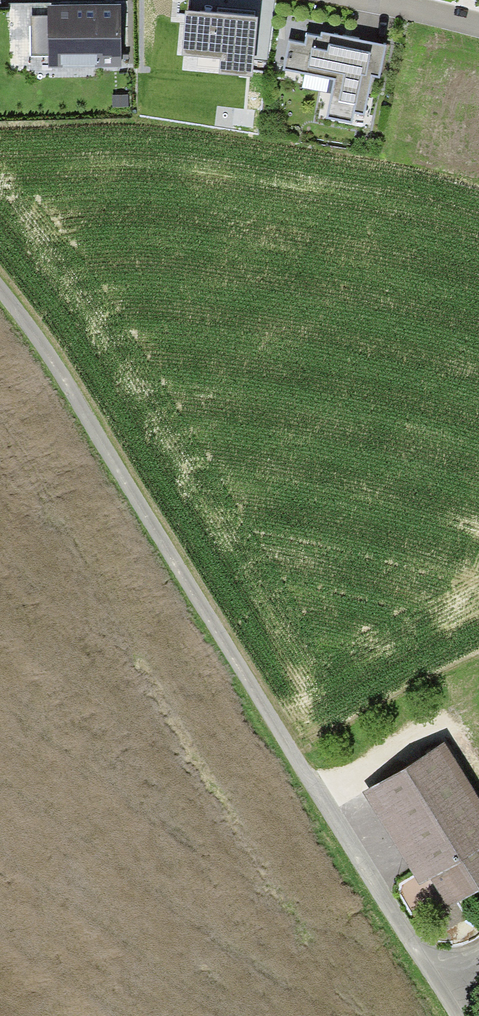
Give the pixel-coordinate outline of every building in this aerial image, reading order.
[(121,5),(48,6),(48,16),(31,16),(31,56),(49,56),(49,68),(121,67),(121,5)] [(214,13),(186,11),(182,55),(220,59),(219,73),(252,77),(258,17),(214,13)] [(366,41),(321,32),(320,36),(306,34),(304,44),(289,41),(283,70),(334,81),(326,118),(352,123),(354,113),(364,115),(372,77),(379,78),(386,45),(366,41)] [(444,742),(362,792),(420,886),(432,879),(449,907),(478,889),(478,798),(444,742)]
